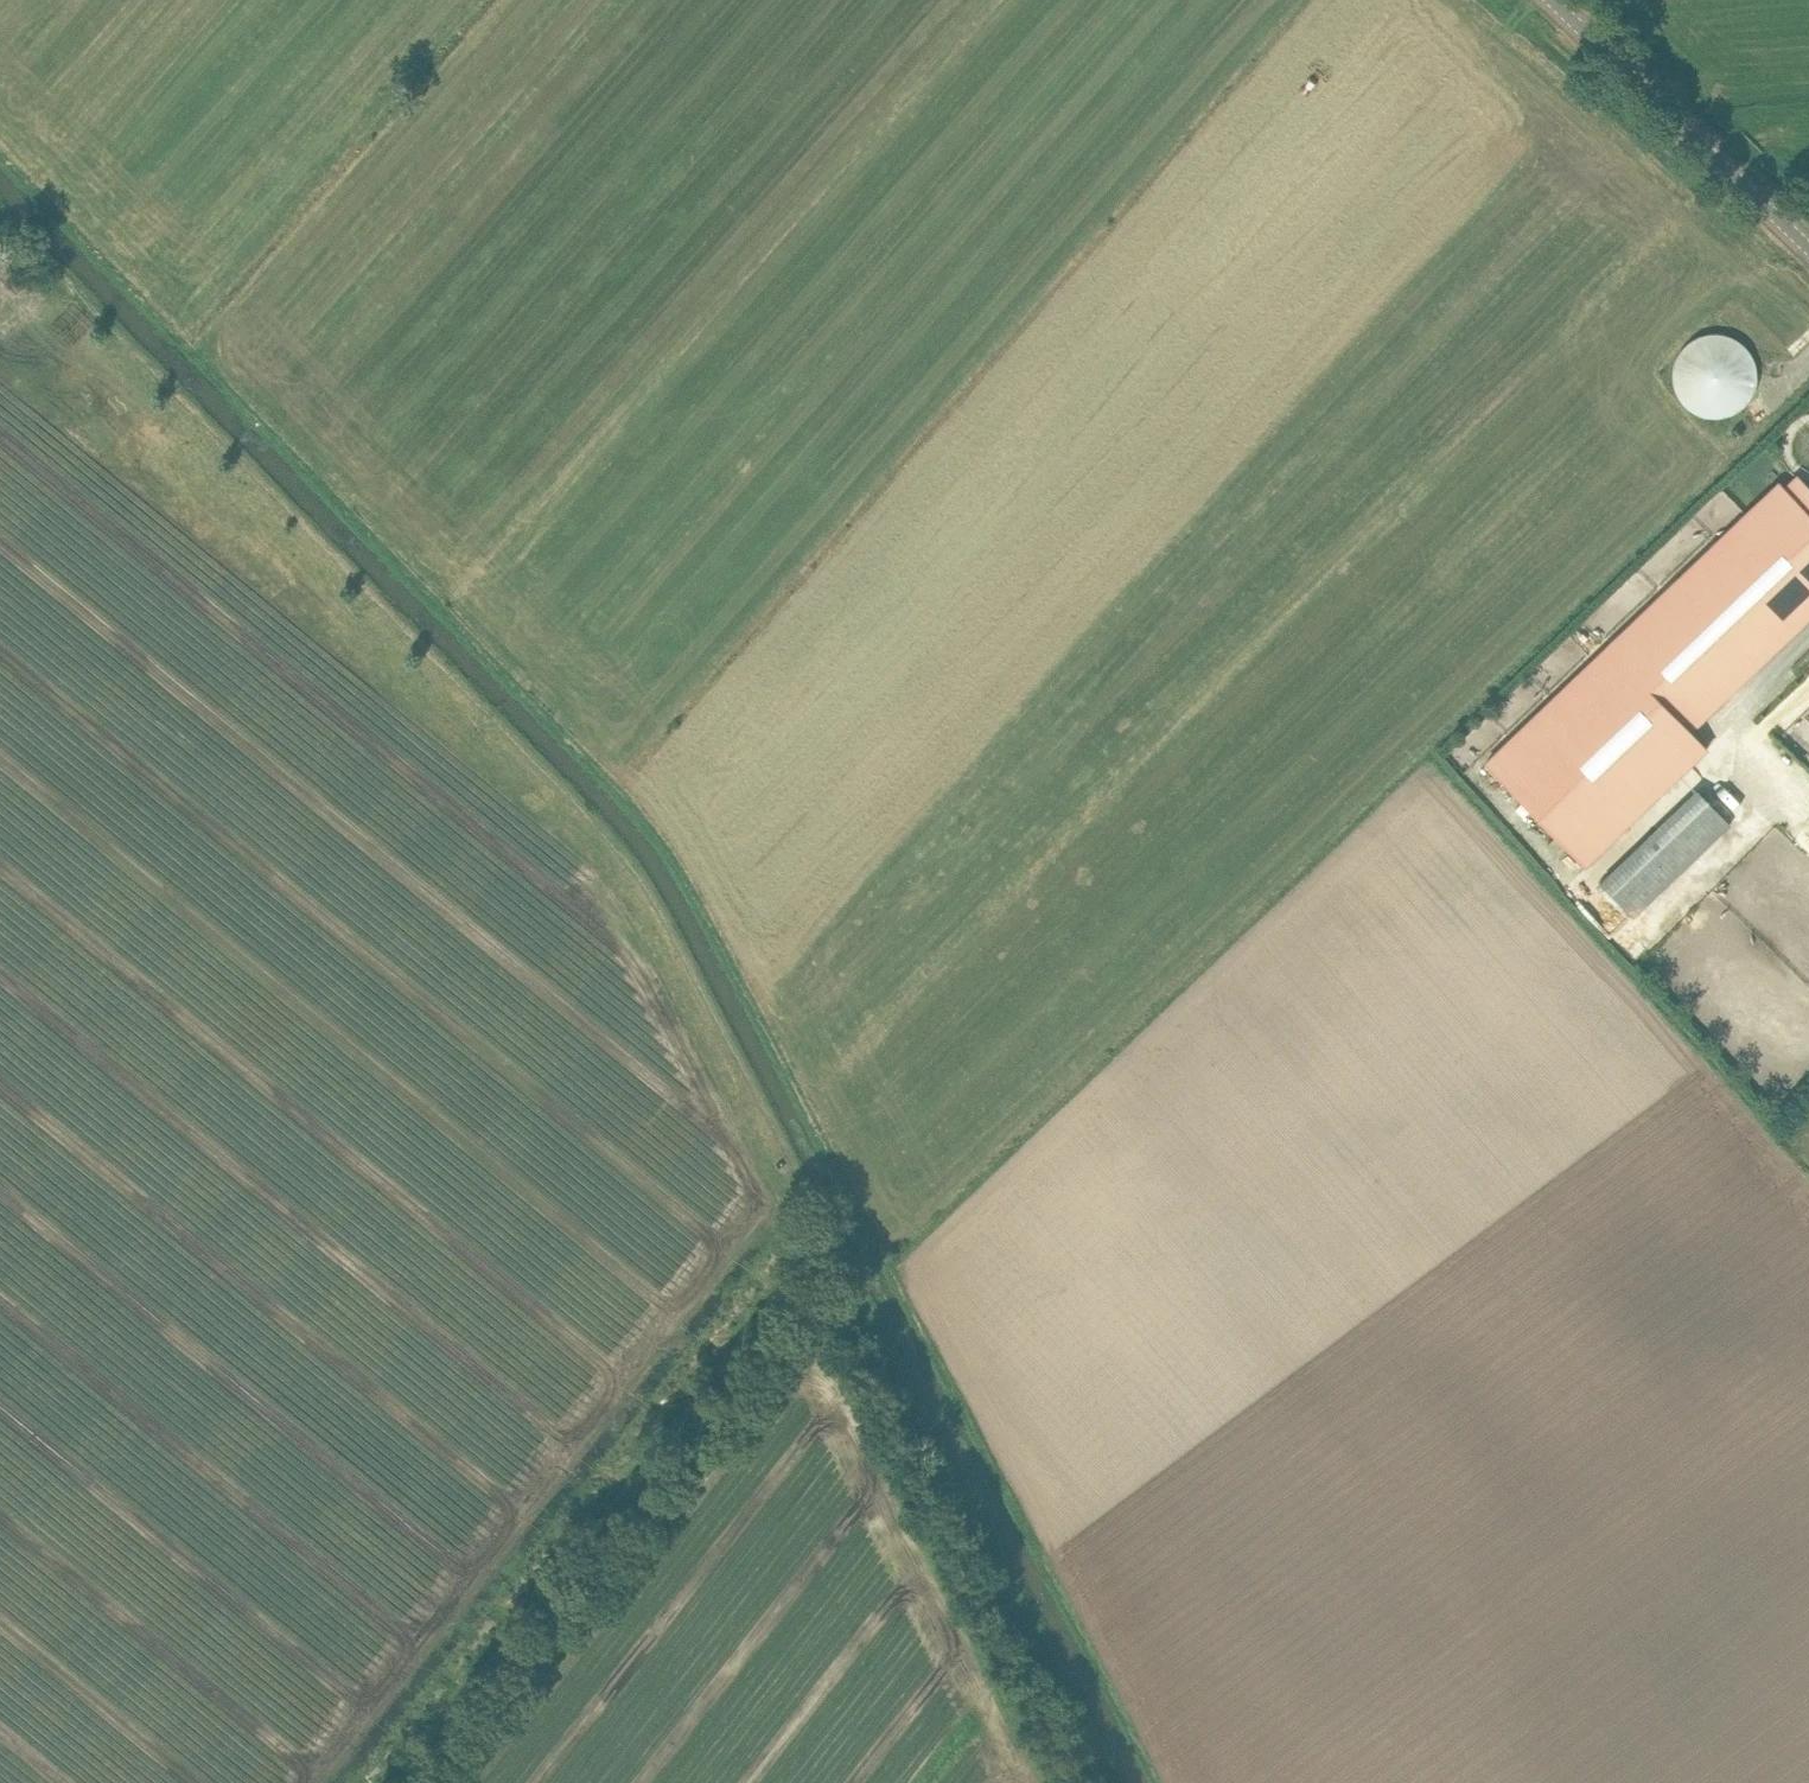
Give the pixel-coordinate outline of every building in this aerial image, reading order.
[(1676,359),(1675,362),(1674,366),(1673,370),(1673,373),(1673,377),(1673,381),(1674,384),(1675,388),(1676,391),(1678,395),(1679,398),(1682,401),(1684,404),(1687,406),(1689,408),(1692,411),(1696,412),(1699,414),(1702,415),(1706,416),(1710,417),(1713,417),(1717,417),(1721,417),(1724,416),(1728,415),(1731,414),(1735,412),(1738,410),(1741,408),(1744,406),(1746,403),(1749,400),(1751,397),(1752,394),(1754,391),(1755,387),(1756,384),(1757,380),(1757,377),(1757,373),(1757,369),(1756,366),(1755,362),(1754,359),(1752,355),(1750,352),(1748,349),(1746,346),(1743,344),(1740,341),(1737,339),(1734,337),(1731,336),(1727,335),(1724,334),(1720,333),(1717,333),(1713,333),(1709,333),(1706,334),(1702,335),(1699,336),(1695,338),(1692,339),(1689,342),(1686,344),(1684,347),(1681,349),(1679,352),(1677,356),(1676,359)] [(1783,487),(1808,514),(1808,490),(1795,476),(1783,487)] [(1808,618),(1808,514),(1783,487),(1779,482),(1607,646),(1486,763),(1584,865),(1708,750),(1689,732),(1808,618)] [(1696,790),(1601,881),(1635,916),(1730,825),(1696,790)]
